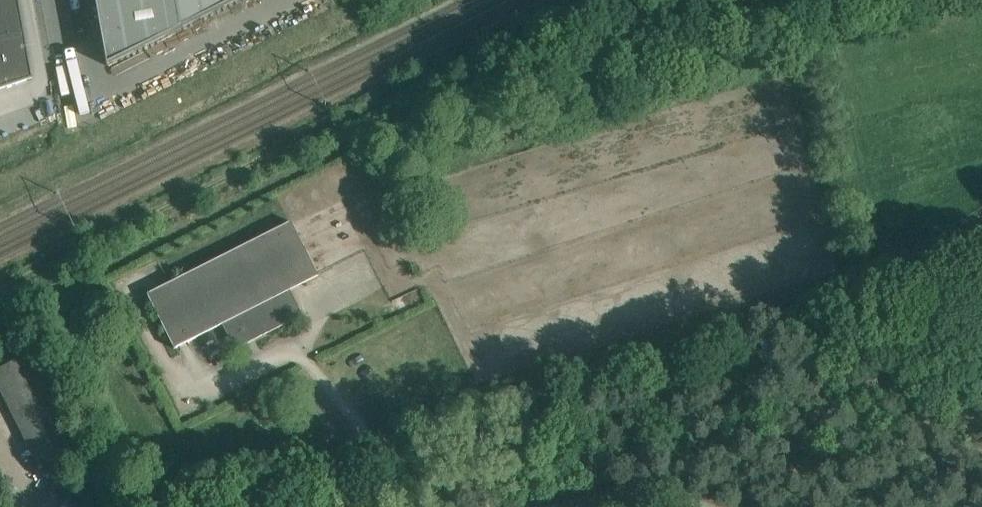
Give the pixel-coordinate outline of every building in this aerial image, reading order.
[(31,80),(17,0),(0,0),(0,90),(31,80)] [(106,65),(236,0),(94,0),(106,65)] [(166,284),(146,294),(174,349),(176,348),(221,325),(234,349),(264,334),(302,315),(290,290),(292,289),(318,276),(292,223),(291,222),(166,284)] [(0,368),(0,390),(37,464),(75,445),(29,353),(0,368)]
